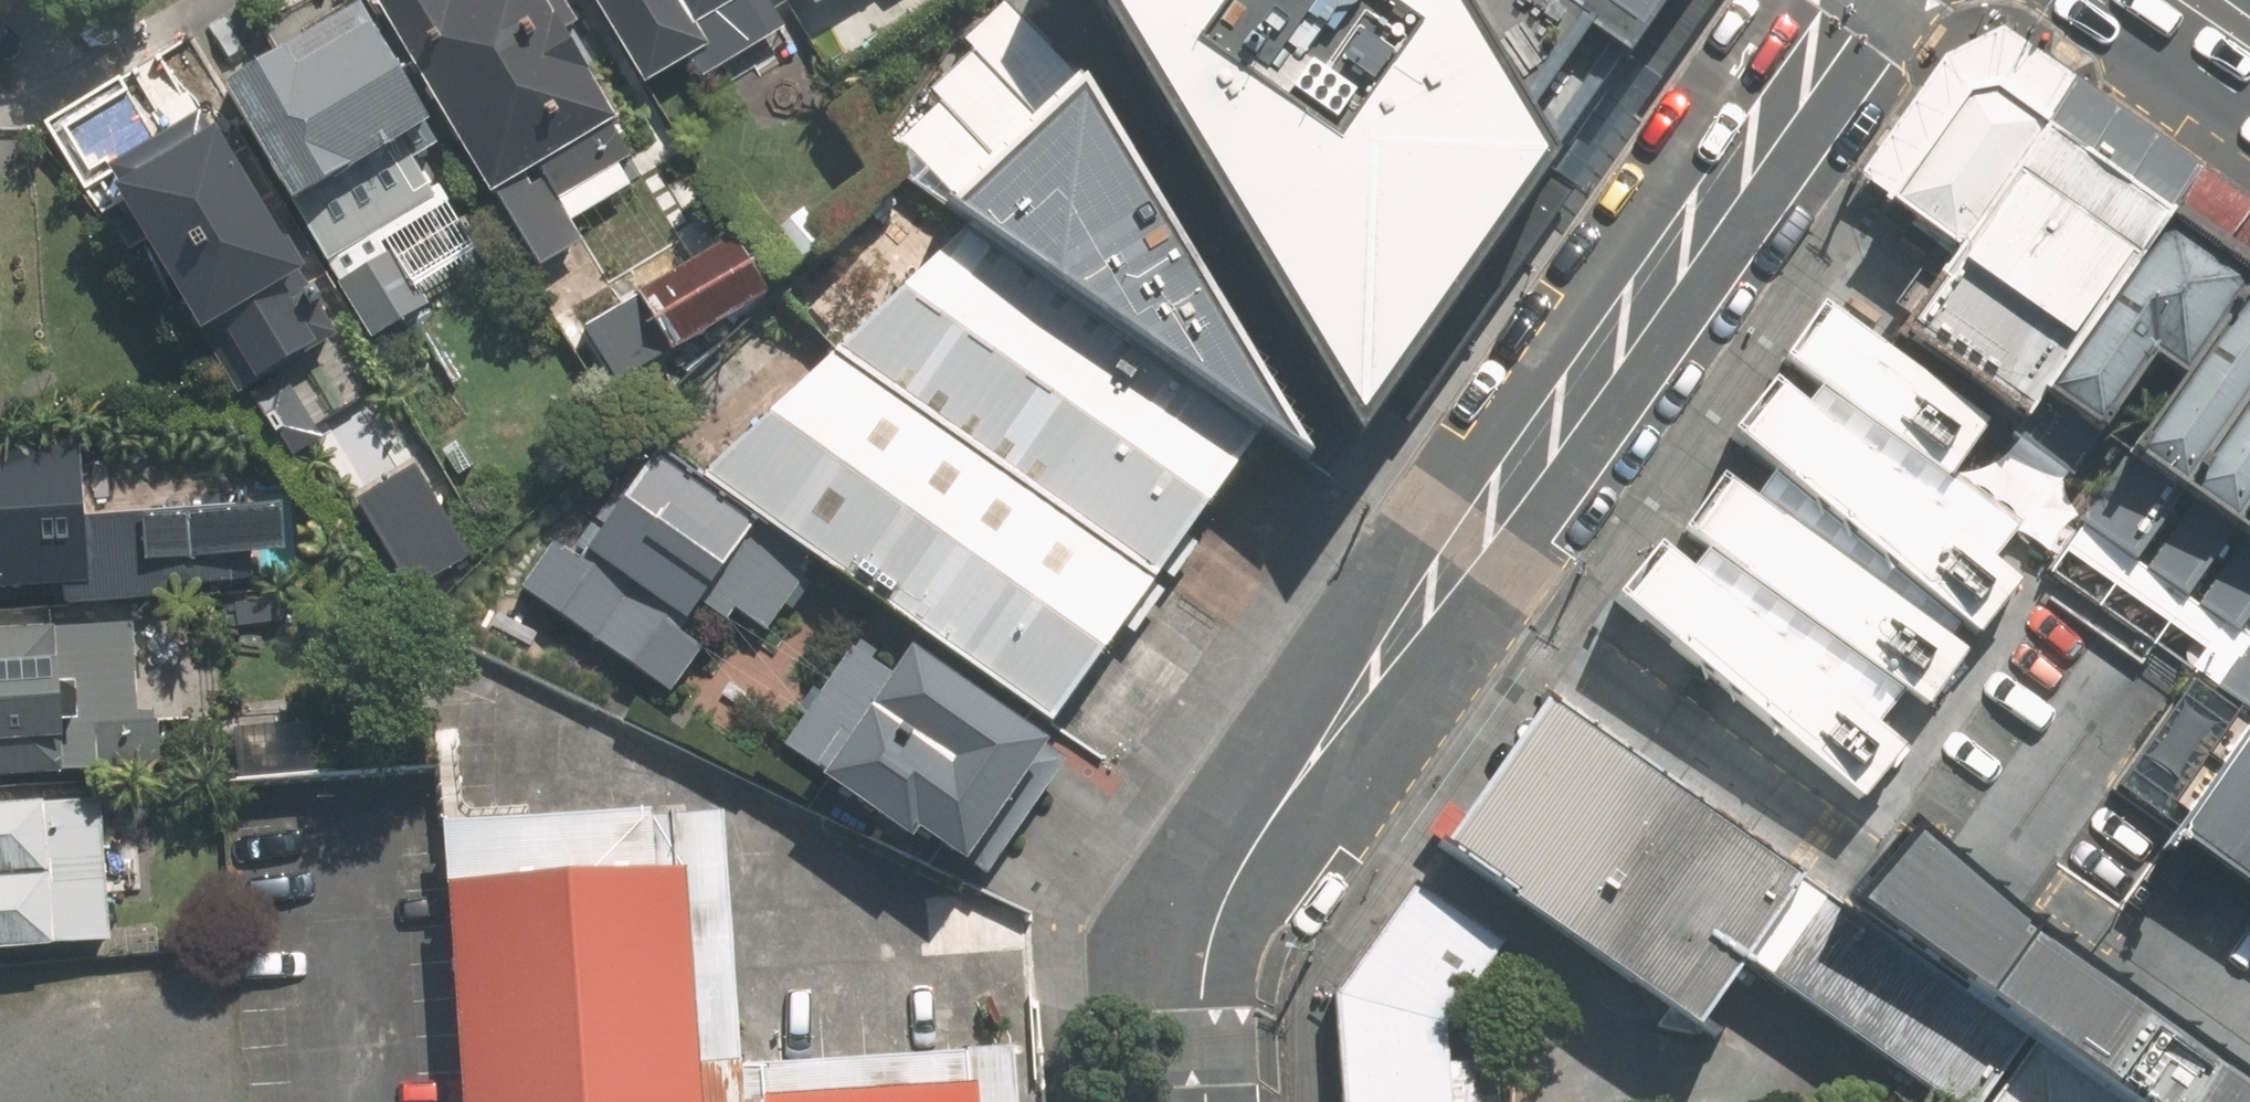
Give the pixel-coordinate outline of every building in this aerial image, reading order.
[(346,6),(471,218),(484,210),(523,276),(569,248),(546,209),(624,163),(528,0),(356,0),(346,6)] [(620,101),(681,67),(692,85),(783,34),(764,0),(563,0),(620,101)] [(789,16),(817,0),(780,0),(789,16)] [(1371,0),(1009,0),(1286,474),(1568,94),(1381,8),(1371,0)] [(1381,8),(1568,94),(1638,0),(1371,0),(1381,8)] [(332,10),(194,101),(360,351),(475,275),(393,151),(415,137),(332,10)] [(1976,100),(1943,107),(1857,230),(1929,278),(2027,137),(1976,100)] [(928,260),(1224,466),(1018,119),(899,234),(928,260)] [(384,427),(179,130),(61,211),(165,361),(177,353),(244,450),(284,422),(319,472),(384,427)] [(1873,359),(1975,429),(1995,440),(2010,418),(2153,226),(2027,137),(1929,278),(1873,359)] [(2152,404),(2236,283),(2153,226),(2010,418),(2067,457),(2117,385),(2152,404)] [(688,263),(676,241),(550,308),(598,397),(759,311),(723,244),(688,263)] [(828,359),(1150,579),(1224,466),(928,260),(828,359)] [(2249,385),(2249,292),(2236,283),(2152,404),(2096,477),(2153,519),(2249,385)] [(1873,359),(1809,314),(1760,384),(1792,406),(1778,426),(1753,408),(1712,467),(1755,496),(1738,520),(1709,500),(1670,555),(1688,568),(1671,592),(1639,570),(1592,638),(1844,812),(1880,761),(1857,745),(1896,689),(1920,705),(1997,595),(1972,577),(2003,533),(1936,486),(1975,429),(1873,359)] [(1048,727),(1150,579),(828,359),(689,480),(1048,727)] [(2249,489),(2249,385),(2153,519),(2204,553),(2249,489)] [(0,450),(0,603),(74,599),(67,447),(0,450)] [(744,527),(649,463),(583,561),(549,539),(512,593),(667,696),(704,640),(679,623),(744,527)] [(2204,553),(2249,583),(2249,489),(2204,553)] [(261,511),(118,516),(120,574),(263,569),(261,511)] [(862,628),(773,571),(716,657),(805,715),(862,628)] [(0,639),(0,789),(130,778),(117,628),(0,639)] [(1058,756),(905,656),(827,773),(981,873),(1058,756)] [(1789,874),(1549,708),(1446,855),(1526,911),(1686,1021),(1732,956),(1789,874)] [(2167,840),(2249,897),(2249,720),(2167,840)] [(0,813),(0,964),(102,955),(89,805),(0,813)] [(426,834),(446,1101),(1018,1101),(1014,1058),(737,1079),(717,813),(426,834)] [(1916,832),(1871,893),(2162,1101),(2249,1101),(2249,1073),(1916,832)] [(1340,1101),(1442,1101),(1438,1027),(1516,917),(1436,861),(1335,996),(1340,1101)] [(1789,874),(1732,956),(1943,1101),(1981,1101),(2025,1038),(1789,874)] [(2038,1045),(1992,1101),(2110,1101),(2038,1045)]
